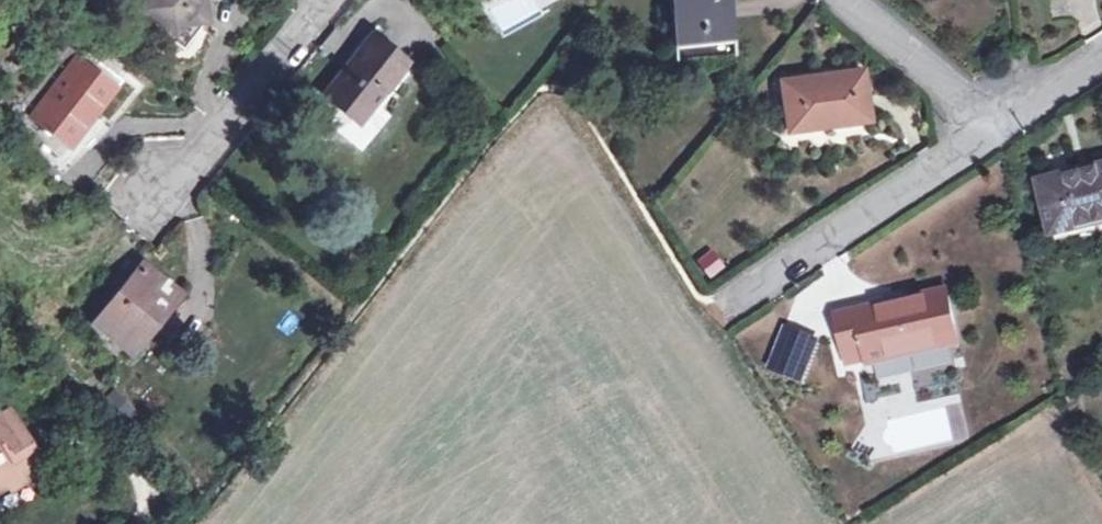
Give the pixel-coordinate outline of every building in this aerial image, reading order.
[(143,10),(170,33),(165,39),(183,53),(205,23),(203,0),(151,0),(143,10)] [(677,61),(731,55),(725,0),(670,0),(677,61)] [(357,124),(405,64),(370,36),(323,96),(357,124)] [(1010,59),(1012,72),(1029,69),(1027,57),(1010,59)] [(86,80),(92,73),(77,61),(30,120),(65,149),(107,96),(86,80)] [(788,133),(867,120),(861,71),(780,83),(788,133)] [(113,90),(92,73),(86,80),(107,96),(113,90)] [(1052,236),(1101,223),(1101,166),(1038,183),(1052,236)] [(696,259),(709,279),(726,268),(713,248),(696,259)] [(128,354),(175,294),(143,268),(95,328),(128,354)] [(917,354),(958,344),(945,291),(910,300),(835,319),(845,365),(865,360),(867,366),(917,354)] [(28,452),(19,438),(25,434),(9,409),(0,415),(0,414),(0,491),(8,486),(20,478),(24,484),(42,473),(28,452)] [(34,448),(25,434),(19,438),(28,452),(34,448)] [(20,478),(8,486),(12,492),(24,484),(20,478)]
